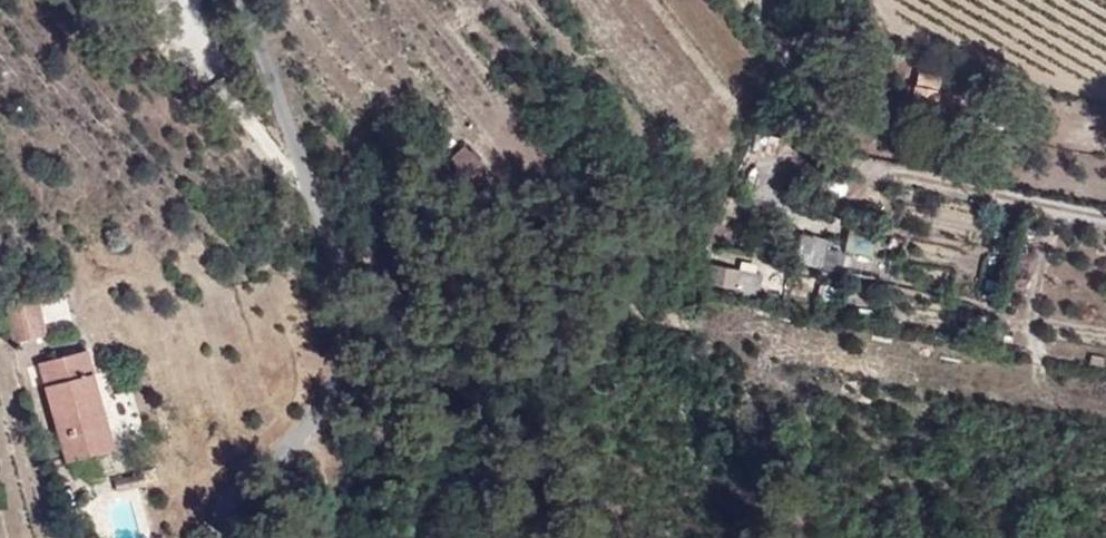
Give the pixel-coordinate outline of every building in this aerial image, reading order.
[(920,78),(917,91),(940,96),(943,84),(920,78)] [(929,130),(940,96),(917,91),(910,89),(906,106),(913,108),(909,125),(929,130)] [(847,234),(844,250),(874,255),(876,238),(847,234)] [(802,236),(800,259),(827,261),(830,238),(802,236)] [(741,273),(739,285),(761,288),(762,276),(741,273)] [(739,285),(738,293),(759,296),(761,288),(739,285)] [(34,333),(28,309),(6,315),(13,339),(34,333)] [(114,450),(89,348),(41,359),(68,462),(114,450)] [(131,446),(122,409),(105,414),(114,450),(131,446)]
